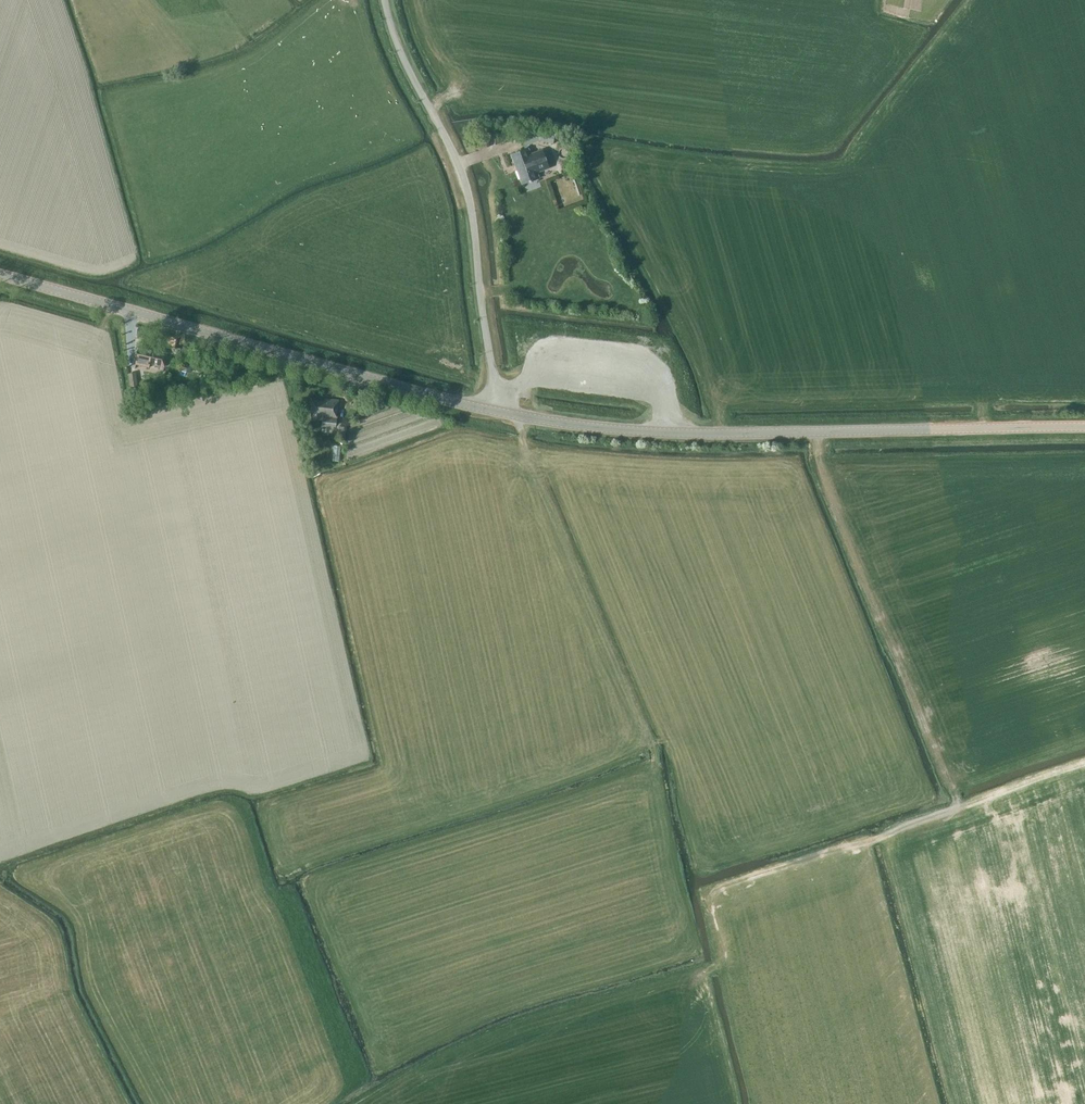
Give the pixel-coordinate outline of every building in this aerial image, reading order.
[(534,126),(539,141),(553,143),(555,130),(534,126)] [(536,171),(546,167),(541,152),(531,156),(528,149),(512,155),(522,184),(539,178),(536,171)] [(164,366),(167,354),(153,350),(153,349),(139,346),(135,364),(149,367),(150,363),(164,366)] [(131,387),(138,385),(136,372),(129,374),(131,387)] [(336,423),(338,400),(324,398),(324,400),(311,399),(310,412),(311,412),(311,418),(322,420),(322,427),(324,427),(324,432),(343,434),(344,424),(336,423)]
